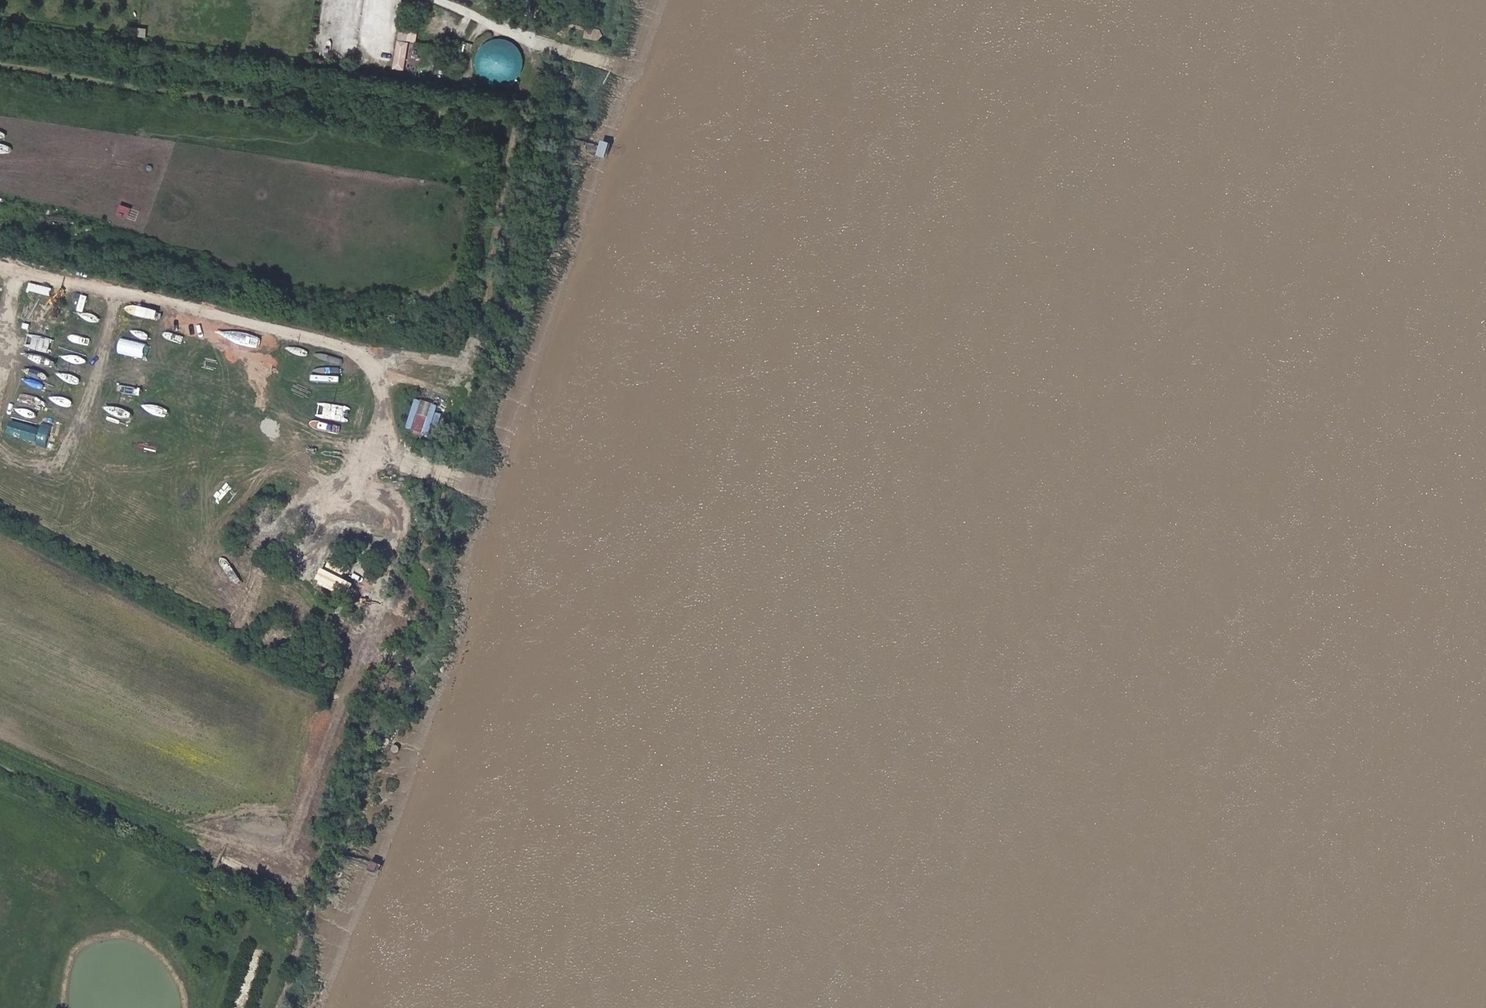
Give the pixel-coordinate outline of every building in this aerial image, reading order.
[(146,37),(147,27),(129,26),(129,35),(146,37)] [(406,70),(409,32),(397,31),(394,70),(406,70)] [(487,37),(475,78),(512,89),(524,49),(487,37)] [(29,283),(27,291),(50,297),(52,289),(29,283)] [(97,318),(98,311),(82,308),(81,315),(97,318)] [(133,323),(153,325),(154,318),(134,316),(133,323)]
